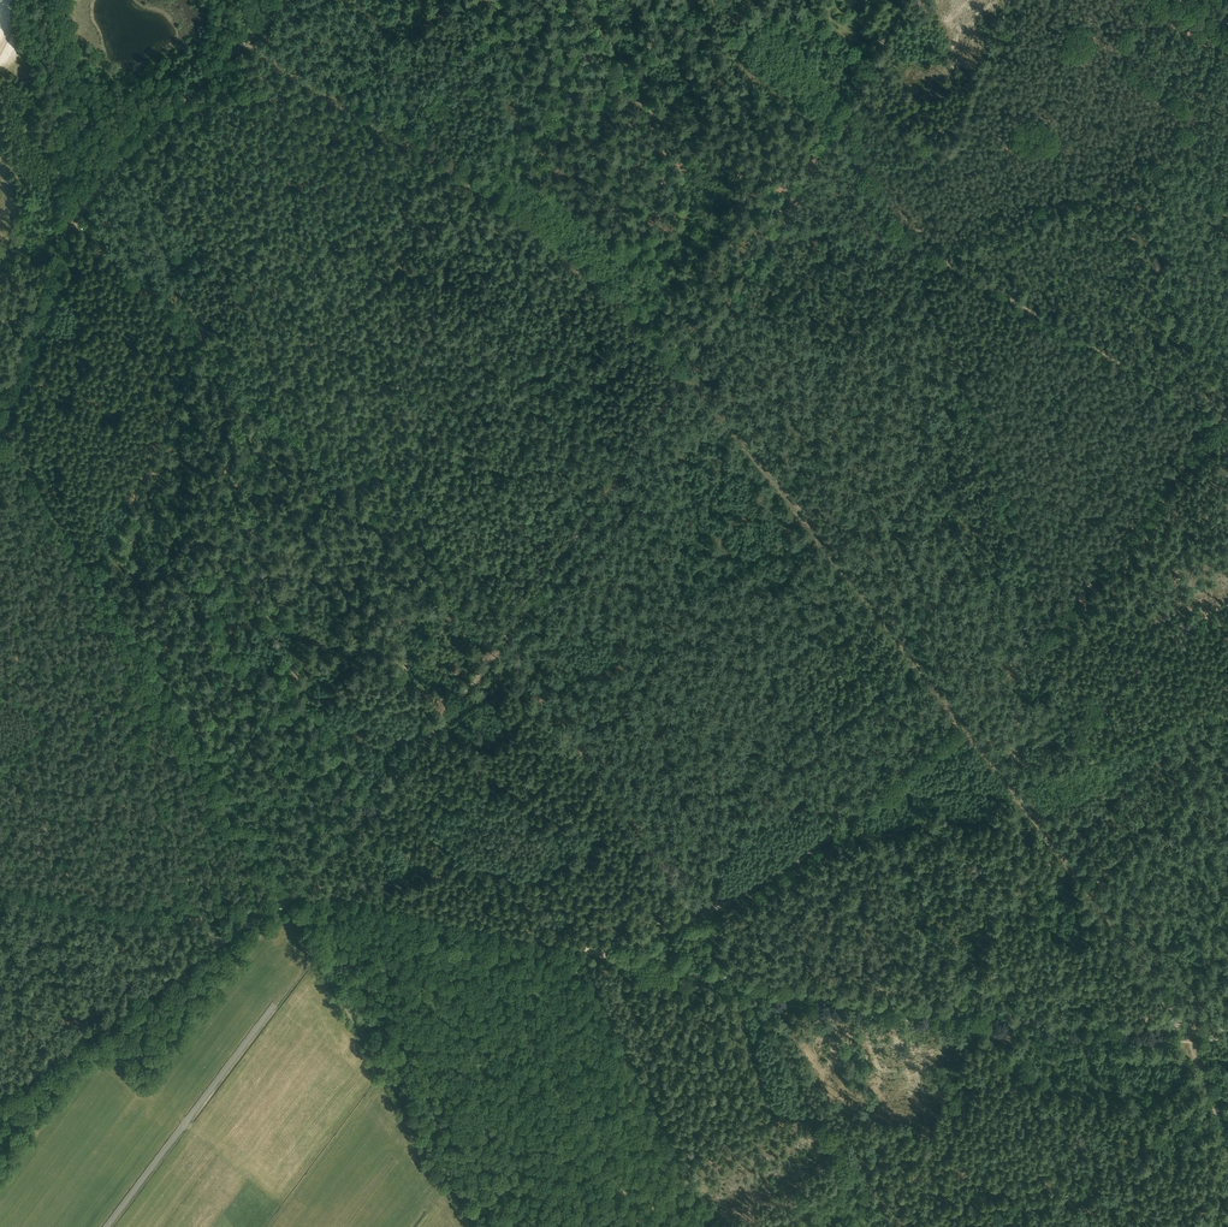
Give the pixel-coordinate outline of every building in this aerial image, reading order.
[(289,1158),(295,1164),(298,1160),(295,1159),(298,1155),(295,1152),(289,1158)] [(274,1154),(264,1163),(271,1171),(281,1161),(274,1154)]
